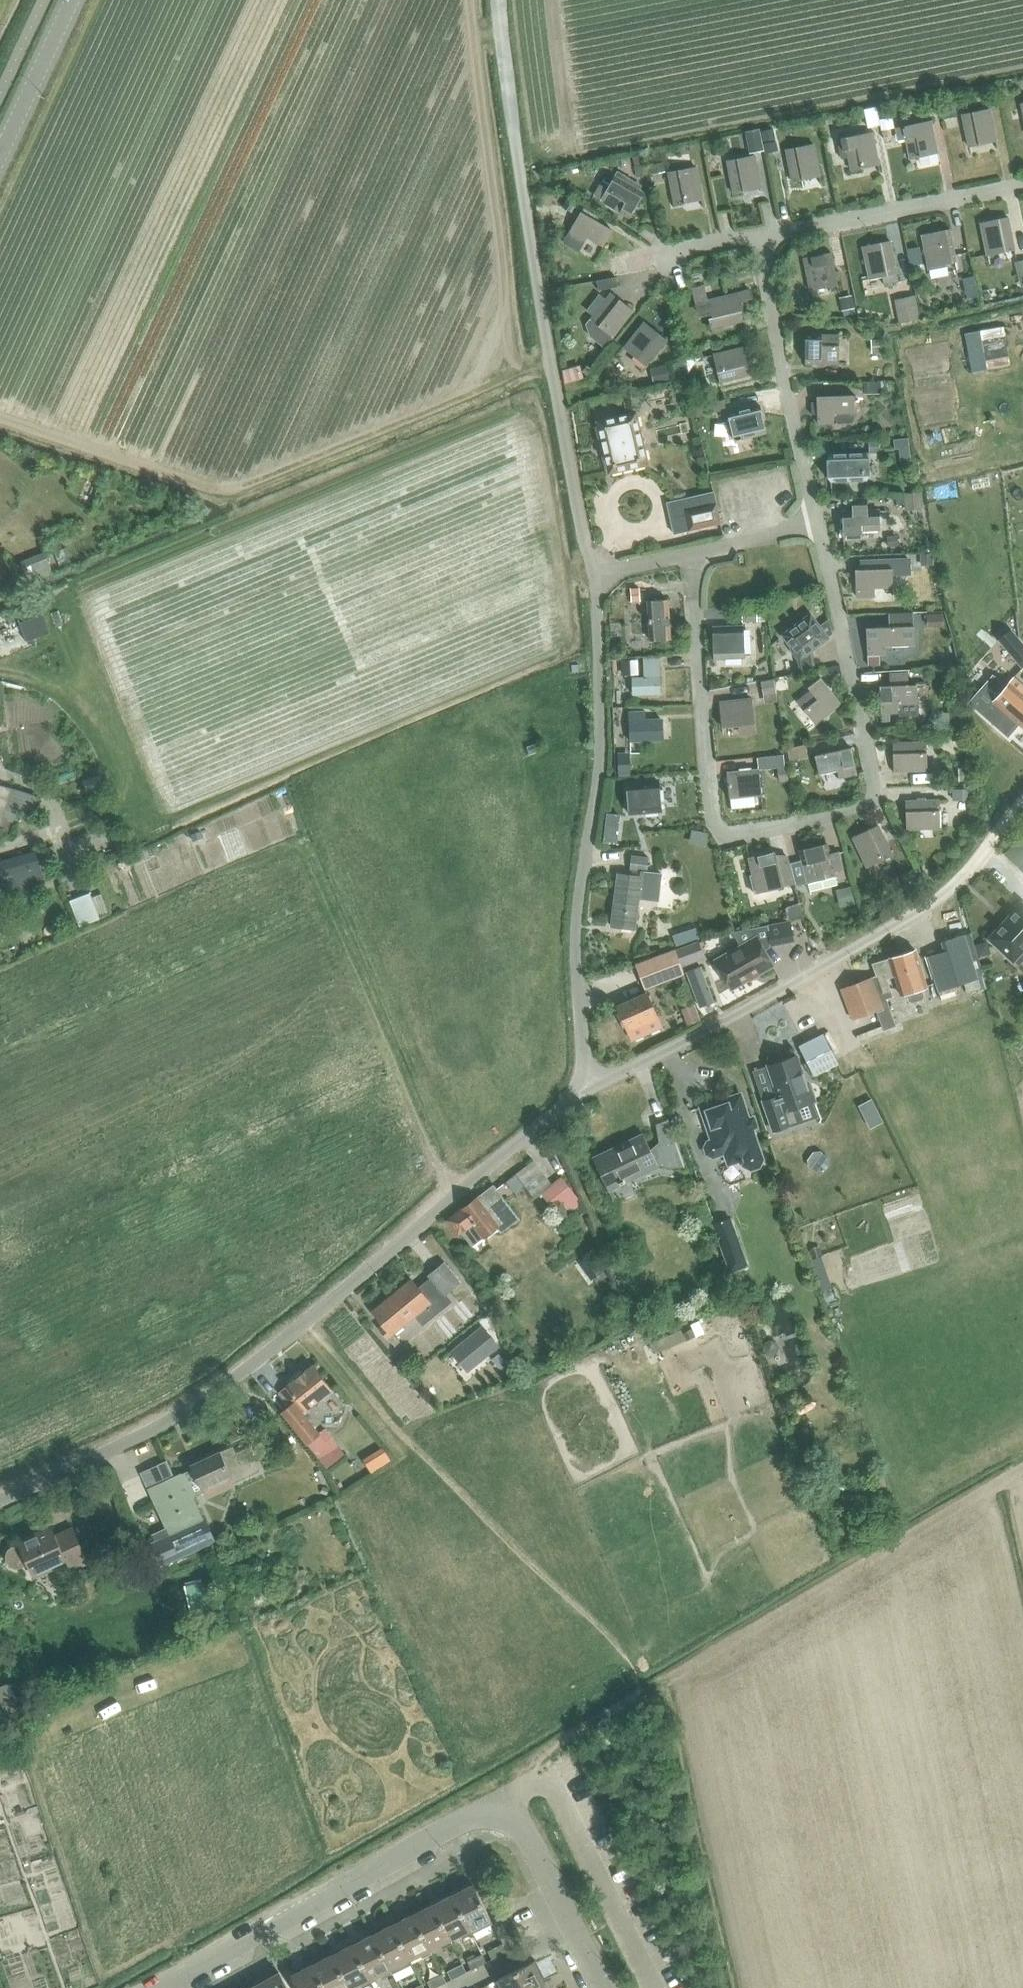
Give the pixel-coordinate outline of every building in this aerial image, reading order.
[(875,106),(863,108),(867,127),(879,124),(875,106)] [(954,106),(942,109),(944,117),(955,114),(954,106)] [(961,115),(968,148),(997,142),(990,109),(961,115)] [(890,116),(879,118),(881,128),(892,125),(890,116)] [(909,159),(938,153),(931,121),(902,127),(909,159)] [(760,127),(746,130),(751,152),(765,149),(763,142),(761,132),(760,127)] [(772,130),(761,132),(763,142),(774,140),(772,130)] [(855,136),(837,140),(840,158),(847,157),(850,171),(861,169),(879,165),(873,132),(855,136)] [(775,141),(765,143),(766,152),(777,150),(775,141)] [(785,150),(791,182),(820,177),(814,144),(785,150)] [(644,155),(633,157),(637,176),(648,174),(644,155)] [(732,194),(762,189),(755,155),(726,161),(732,194)] [(612,157),(596,161),(597,168),(613,164),(612,157)] [(663,161),(652,164),(653,172),(665,170),(663,161)] [(674,205),(703,200),(697,167),(667,173),(674,205)] [(617,171),(615,176),(600,201),(629,219),(645,191),(640,188),(642,185),(617,171)] [(567,198),(562,206),(571,211),(576,203),(567,198)] [(587,239),(603,247),(613,231),(581,212),(567,236),(583,246),(587,239)] [(986,256),(1015,250),(1009,217),(980,223),(986,256)] [(928,268),(956,262),(950,229),(921,235),(928,268)] [(880,243),(862,247),(869,279),(882,277),(884,284),(898,281),(897,274),(898,273),(891,241),(880,243)] [(922,263),(919,247),(906,249),(910,265),(922,263)] [(810,291),(839,285),(832,252),(803,259),(810,291)] [(967,254),(960,255),(963,270),(970,269),(967,254)] [(629,272),(644,269),(642,257),(627,260),(629,272)] [(598,290),(617,286),(615,276),(596,280),(598,290)] [(599,294),(586,310),(593,316),(590,319),(586,324),(589,334),(607,347),(614,338),(634,311),(619,300),(611,293),(606,299),(599,294)] [(744,321),(741,310),(737,293),(704,301),(711,329),(744,321)] [(850,294),(840,297),(842,308),(853,306),(850,294)] [(895,299),(900,322),(919,318),(914,295),(895,299)] [(623,348),(647,367),(667,340),(644,322),(623,348)] [(806,334),(805,364),(839,364),(839,335),(806,334)] [(880,338),(871,338),(871,352),(880,352),(880,338)] [(680,344),(672,346),(675,357),(683,355),(680,344)] [(713,354),(720,383),(753,375),(746,346),(713,354)] [(682,361),(672,363),(675,379),(686,377),(682,361)] [(667,363),(649,366),(653,383),(671,379),(667,363)] [(882,394),(881,382),(864,382),(864,395),(882,394)] [(853,395),(817,396),(818,424),(854,423),(853,395)] [(724,399),(695,406),(697,415),(726,408),(724,399)] [(759,404),(727,412),(734,440),(766,432),(759,404)] [(598,421),(609,472),(646,463),(635,412),(598,421)] [(908,437),(893,439),(894,448),(899,448),(900,460),(910,459),(908,437)] [(830,454),(829,454),(831,488),(832,488),(831,481),(862,480),(862,473),(864,473),(864,469),(862,469),(861,453),(830,454)] [(921,492),(904,493),(905,509),(921,508),(921,492)] [(852,512),(842,512),(844,540),(862,540),(862,531),(880,530),(880,511),(867,511),(867,498),(852,498),(852,512)] [(685,510),(689,530),(720,523),(716,504),(685,510)] [(931,554),(921,554),(921,564),(931,564),(931,554)] [(45,555),(21,564),(26,576),(49,567),(45,555)] [(865,569),(855,569),(856,597),(875,597),(875,588),(892,588),(892,574),(909,573),(909,559),(865,561),(865,569)] [(640,588),(631,588),(632,602),(640,601),(640,588)] [(647,620),(649,640),(670,639),(670,636),(671,636),(668,598),(645,600),(646,611),(647,611),(648,619),(647,620)] [(756,610),(742,611),(742,621),(757,621),(756,610)] [(889,627),(866,628),(868,664),(882,664),(882,655),(886,655),(885,647),(904,646),(915,645),(914,624),(913,624),(913,622),(912,610),(888,611),(889,623),(889,627)] [(942,613),(927,613),(928,625),(943,625),(942,613)] [(19,622),(26,640),(50,632),(43,614),(19,622)] [(810,615),(783,634),(789,643),(797,653),(801,672),(816,669),(812,650),(827,639),(819,627),(816,623),(810,615)] [(713,627),(714,658),(745,658),(744,626),(713,627)] [(998,639),(1021,666),(1022,664),(1022,645),(1010,629),(998,639)] [(636,659),(621,660),(622,674),(637,673),(636,659)] [(661,694),(660,678),(660,664),(644,665),(643,677),(632,677),(633,695),(661,694)] [(834,666),(826,667),(827,676),(836,674),(834,666)] [(888,686),(879,686),(881,714),(882,714),(882,722),(890,721),(890,714),(899,713),(899,716),(918,715),(917,684),(907,685),(906,671),(888,671),(888,686)] [(969,702),(1005,734),(1016,722),(1018,724),(1022,728),(1022,685),(1013,677),(1006,686),(993,675),(969,702)] [(777,702),(773,679),(761,682),(764,703),(777,702)] [(841,704),(823,681),(797,701),(816,725),(841,704)] [(754,724),(752,699),(720,702),(723,726),(743,724),(743,725),(754,724)] [(947,712),(936,713),(938,730),(949,729),(969,727),(967,706),(947,708),(947,712)] [(629,720),(630,731),(630,742),(663,741),(662,719),(646,719),(646,712),(629,712),(629,720)] [(893,742),(894,772),(927,771),(926,741),(893,742)] [(804,743),(787,747),(790,758),(806,754),(804,743)] [(837,771),(840,779),(857,775),(851,747),(815,755),(820,774),(837,771)] [(617,765),(618,775),(630,775),(629,764),(629,752),(617,752),(617,765)] [(785,756),(768,758),(769,768),(779,767),(780,781),(788,780),(785,756)] [(966,768),(958,768),(959,781),(967,781),(966,768)] [(750,796),(761,795),(759,770),(728,774),(731,797),(750,794),(750,796)] [(8,837),(17,808),(35,813),(40,796),(0,783),(0,835),(8,837)] [(659,783),(626,786),(628,814),(661,811),(659,783)] [(965,789),(953,790),(953,799),(966,799),(965,789)] [(939,799),(906,800),(907,830),(940,829),(939,799)] [(867,868),(893,855),(879,825),(853,838),(867,868)] [(605,827),(603,840),(616,842),(618,829),(605,827)] [(1005,855),(1022,872),(1022,835),(1005,855)] [(119,837),(113,840),(117,850),(123,847),(119,837)] [(817,846),(799,851),(801,859),(789,862),(795,883),(796,886),(807,884),(825,879),(836,876),(834,871),(844,869),(839,851),(830,853),(828,843),(817,846)] [(0,861),(0,874),(1,879),(17,906),(29,899),(25,885),(44,879),(41,867),(36,851),(0,861)] [(748,858),(752,876),(756,893),(784,887),(784,886),(795,883),(789,862),(787,855),(776,855),(775,851),(748,858)] [(612,926),(636,929),(640,899),(658,902),(662,873),(655,872),(648,871),(649,858),(632,856),(630,869),(629,875),(618,874),(612,926)] [(912,869),(901,874),(904,882),(916,877),(912,869)] [(927,873),(922,871),(918,873),(921,880),(928,876),(927,873)] [(851,887),(836,891),(840,909),(855,905),(851,887)] [(69,899),(79,924),(98,917),(89,892),(69,899)] [(989,938),(1013,960),(1022,949),(1022,903),(1022,902),(989,938)] [(803,916),(799,903),(785,907),(788,920),(803,916)] [(727,921),(724,926),(725,931),(734,929),(732,919),(727,921)] [(715,960),(730,988),(733,986),(736,987),(744,983),(745,980),(772,965),(765,952),(771,949),(771,947),(793,943),(789,921),(734,933),(740,946),(715,960)] [(696,928),(684,932),(688,942),(700,938),(696,928)] [(928,957),(939,991),(956,985),(959,994),(966,992),(982,985),(964,935),(942,942),(945,951),(928,957)] [(693,944),(676,950),(681,966),(705,957),(699,942),(693,944)] [(681,966),(676,950),(675,949),(636,964),(645,988),(684,974),(681,966)] [(873,964),(877,975),(886,1001),(893,998),(887,979),(894,977),(901,996),(928,987),(916,949),(873,964)] [(700,966),(685,971),(698,1007),(713,1001),(700,966)] [(886,1001),(877,975),(841,988),(853,1019),(882,1008),(883,1009),(876,1012),(882,1026),(856,1036),(858,1040),(854,1041),(856,1045),(860,1044),(860,1045),(900,1030),(898,1025),(902,1024),(903,1026),(902,1023),(903,1023),(893,998),(886,1001)] [(633,1040),(662,1027),(647,993),(617,1006),(628,1030),(633,1040)] [(695,1004),(683,1009),(688,1025),(701,1021),(695,1004)] [(799,1043),(814,1075),(838,1063),(823,1031),(799,1043)] [(806,1084),(796,1056),(789,1058),(786,1057),(777,1060),(775,1063),(768,1065),(778,1096),(763,1101),(773,1130),(797,1122),(792,1108),(814,1100),(808,1083),(806,1084)] [(740,1159),(742,1164),(744,1163),(744,1164),(752,1168),(759,1165),(763,1157),(740,1093),(703,1106),(714,1137),(707,1139),(703,1147),(706,1154),(713,1158),(726,1154),(729,1163),(740,1159)] [(872,1099),(859,1106),(871,1129),(884,1122),(872,1099)] [(644,1133),(593,1157),(601,1174),(609,1191),(659,1168),(657,1164),(686,1169),(668,1119),(658,1122),(661,1139),(650,1148),(644,1133)] [(813,1153),(808,1160),(809,1167),(816,1172),(824,1171),(828,1164),(827,1157),(820,1151),(813,1153)] [(534,1163),(517,1176),(524,1185),(531,1194),(535,1198),(542,1193),(545,1198),(555,1191),(550,1184),(534,1163)] [(459,1235),(462,1233),(472,1246),(483,1238),(484,1239),(498,1228),(501,1232),(519,1219),(493,1184),(478,1196),(479,1197),(478,1198),(447,1220),(459,1235)] [(575,1195),(563,1204),(570,1214),(583,1205),(575,1195)] [(712,1223),(729,1272),(748,1265),(731,1216),(712,1223)] [(819,1248),(806,1252),(809,1259),(820,1255),(821,1255),(819,1248)] [(592,1253),(579,1262),(590,1279),(592,1277),(596,1283),(607,1276),(592,1253)] [(717,1259),(705,1271),(714,1280),(726,1268),(717,1259)] [(380,1329),(388,1339),(407,1324),(405,1323),(415,1315),(423,1326),(452,1302),(447,1295),(461,1283),(444,1262),(428,1276),(430,1278),(418,1288),(411,1280),(373,1311),(385,1325),(380,1329)] [(691,1328),(681,1333),(684,1340),(694,1336),(691,1328)] [(482,1329),(454,1351),(467,1367),(495,1345),(482,1329)] [(767,1342),(765,1346),(767,1350),(771,1351),(775,1350),(776,1346),(775,1342),(771,1340),(767,1342)] [(525,1350),(516,1356),(521,1365),(531,1358),(525,1350)] [(499,1352),(492,1357),(499,1364),(505,1359),(499,1352)] [(288,1387),(279,1394),(288,1405),(282,1410),(290,1420),(307,1441),(317,1433),(301,1412),(306,1408),(331,1387),(328,1383),(320,1373),(313,1365),(287,1386),(288,1387)] [(317,1433),(307,1441),(319,1456),(338,1445),(324,1428),(317,1433)] [(262,1440),(254,1444),(259,1455),(267,1451),(262,1440)] [(149,1488),(148,1489),(166,1528),(155,1534),(157,1540),(152,1542),(163,1565),(215,1542),(204,1519),(194,1497),(205,1492),(202,1488),(231,1475),(233,1482),(259,1470),(249,1447),(236,1453),(233,1446),(220,1452),(192,1465),(193,1469),(182,1474),(182,1473),(173,1477),(166,1462),(142,1473),(149,1488)] [(385,1450),(375,1456),(381,1467),(392,1460),(385,1450)] [(25,1573),(31,1570),(35,1578),(66,1564),(70,1573),(89,1564),(73,1529),(56,1537),(52,1527),(48,1529),(49,1530),(52,1529),(54,1535),(41,1541),(37,1534),(19,1542),(19,1543),(13,1546),(9,1550),(6,1556),(6,1562),(8,1568),(13,1572),(20,1574),(25,1573)] [(202,1581),(185,1584),(192,1612),(208,1608),(202,1581)] [(472,1883),(452,1893),(470,1928),(472,1932),(492,1922),(472,1883)] [(452,1893),(432,1903),(449,1938),(460,1933),(462,1937),(472,1932),(470,1928),(452,1893)] [(432,1903),(412,1913),(429,1948),(439,1943),(441,1948),(452,1943),(449,1938),(432,1903)] [(412,1913),(392,1923),(409,1958),(420,1953),(422,1957),(432,1952),(429,1948),(412,1913)] [(392,1923),(372,1933),(389,1968),(391,1972),(411,1962),(409,1958),(392,1923)] [(372,1933),(352,1943),(369,1978),(379,1973),(382,1977),(391,1972),(389,1968),(372,1933)] [(352,1943),(332,1953),(349,1987),(359,1983),(361,1987),(372,1982),(369,1978),(352,1943)] [(488,1951),(492,1959),(507,1952),(503,1943),(488,1951)] [(311,1963),(323,1987),(349,1987),(332,1953),(311,1963)] [(483,1954),(468,1961),(472,1969),(487,1962),(483,1954)] [(543,1983),(533,1961),(498,1978),(503,1987),(532,1987),(543,1983)] [(311,1963),(290,1973),(298,1987),(323,1987),(311,1963)] [(467,1971),(462,1963),(447,1971),(452,1980),(467,1971)] [(261,1987),(287,1987),(278,1971),(258,1982),(261,1987)] [(431,1987),(435,1987),(447,1982),(443,1973),(428,1981),(431,1987)]
